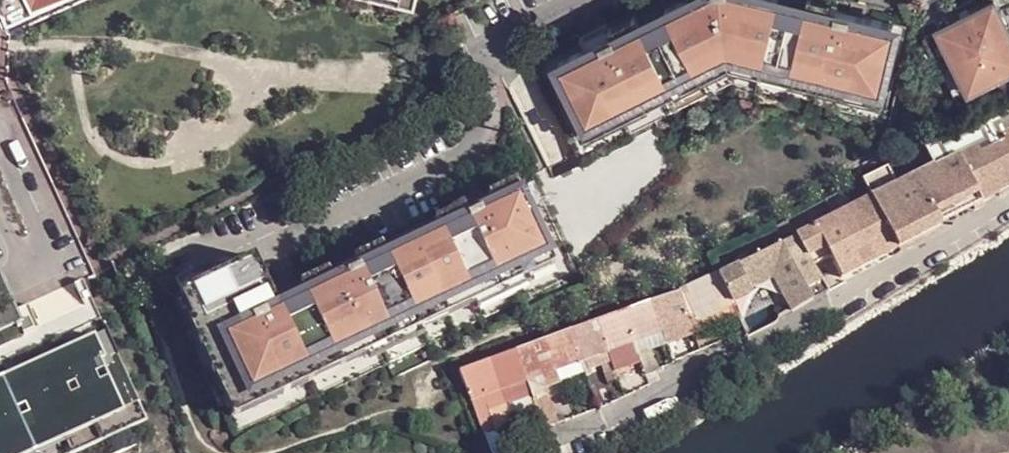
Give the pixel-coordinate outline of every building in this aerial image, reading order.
[(10,31),(79,0),(0,0),(0,8),(10,31)] [(414,10),(416,0),(373,0),(414,10)] [(878,90),(894,23),(851,12),(854,0),(838,0),(838,1),(834,0),(808,0),(808,2),(800,0),(682,0),(641,20),(637,13),(610,27),(609,22),(581,36),(587,47),(561,60),(592,123),(729,55),(878,90)] [(609,22),(610,27),(637,13),(641,20),(682,0),(654,0),(609,22)] [(925,38),(957,100),(1008,74),(1008,31),(995,2),(925,38)] [(928,148),(937,165),(1001,134),(1007,130),(1008,130),(1008,108),(928,148)] [(1007,130),(1001,134),(1008,151),(1008,134),(1007,130)] [(937,165),(872,198),(897,249),(942,228),(940,225),(973,209),(974,212),(983,207),(982,205),(998,196),(996,194),(1008,188),(1008,151),(1001,134),(937,165)] [(551,253),(517,181),(489,194),(495,206),(482,212),(476,200),(302,283),(276,296),(256,256),(234,267),(229,256),(210,265),(215,276),(193,286),(205,313),(201,315),(241,400),(309,368),(336,355),(362,343),(364,348),(419,322),(417,317),(471,291),(473,296),(526,271),(524,266),(551,253)] [(872,198),(796,236),(812,268),(832,258),(842,278),(897,249),(872,198)] [(788,219),(773,227),(781,244),(796,236),(788,219)] [(730,295),(733,301),(750,292),(748,288),(770,277),(786,309),(823,289),(812,268),(796,236),(781,244),(720,275),(730,295)] [(713,278),(723,299),(730,295),(720,275),(713,278)] [(146,421),(83,281),(15,310),(0,278),(0,452),(76,452),(146,421)] [(691,322),(694,331),(700,328),(701,330),(731,316),(723,299),(713,278),(686,291),(681,293),(691,322)] [(689,323),(691,322),(681,293),(652,304),(663,332),(689,323)] [(635,342),(663,332),(652,304),(625,314),(635,342)] [(632,343),(635,342),(625,314),(596,324),(607,352),(632,343)] [(665,340),(667,345),(693,335),(689,323),(663,332),(665,340)] [(607,352),(596,324),(567,334),(579,362),(583,372),(603,365),(609,380),(618,377),(615,370),(607,352)] [(638,350),(665,340),(663,332),(635,342),(638,350)] [(579,362),(567,334),(513,354),(524,381),(579,362)] [(636,355),(632,343),(607,352),(615,370),(621,367),(619,363),(636,355)] [(639,353),(646,373),(657,367),(650,349),(639,353)] [(524,381),(513,354),(489,363),(499,390),(524,381)] [(472,400),(499,390),(489,363),(462,373),(472,400)] [(530,397),(529,393),(524,381),(499,390),(505,406),(530,397)] [(545,431),(556,426),(540,388),(529,393),(530,397),(532,401),(536,412),(544,431),(545,431)] [(505,406),(499,390),(472,400),(479,420),(484,435),(496,431),(490,416),(507,410),(505,406)] [(532,401),(530,397),(505,406),(507,410),(532,401)] [(511,421),(536,412),(532,401),(507,410),(511,421)] [(488,445),(480,448),(482,452),(491,452),(488,445)]
